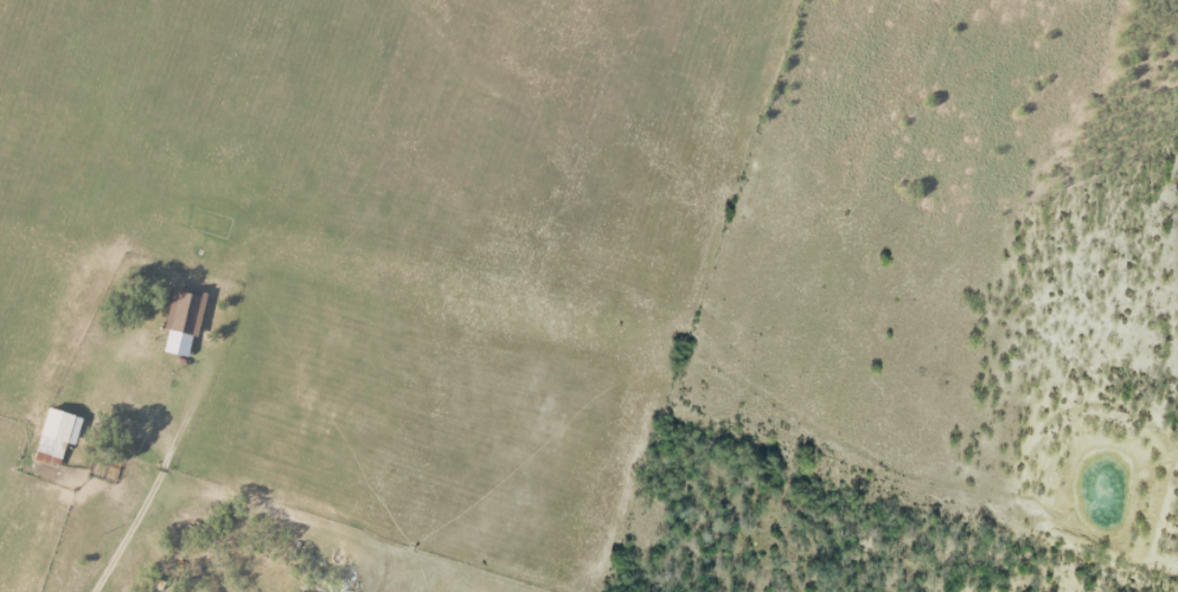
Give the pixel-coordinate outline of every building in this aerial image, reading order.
[(206,294),(173,288),(166,329),(199,335),(206,294)] [(75,446),(83,418),(47,409),(34,460),(59,466),(65,444),(75,446)]
